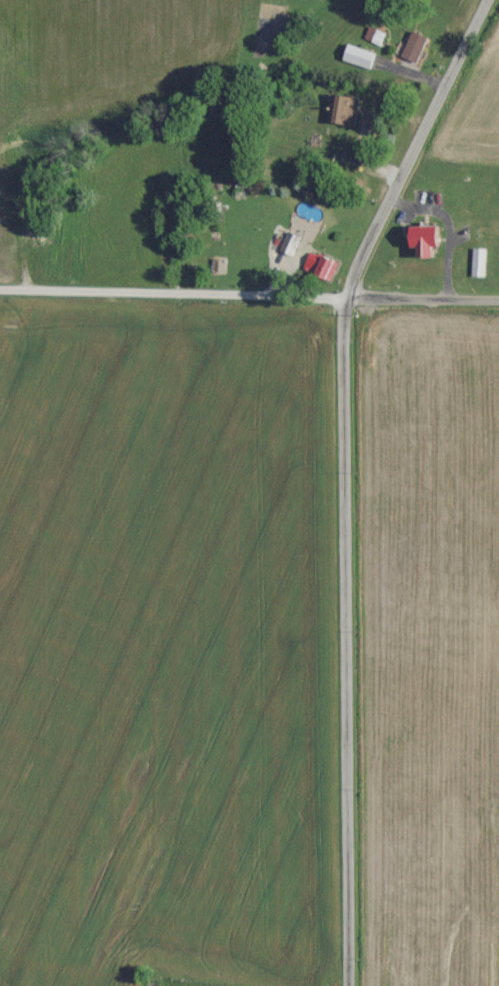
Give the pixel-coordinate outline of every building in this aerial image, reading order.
[(388,34),(372,27),(367,39),(383,46),(388,34)] [(431,37),(414,31),(404,57),(421,63),(431,37)] [(373,70),(379,54),(353,44),(347,61),(373,70)] [(332,122),(359,126),(363,98),(335,94),(332,122)] [(443,258),(443,248),(450,248),(450,227),(421,227),(421,249),(427,249),(427,258),(443,258)] [(296,235),(288,232),(281,252),(289,255),(296,235)] [(487,278),(488,249),(475,249),(474,277),(487,278)] [(341,262),(311,251),(304,270),(334,281),(341,262)]
